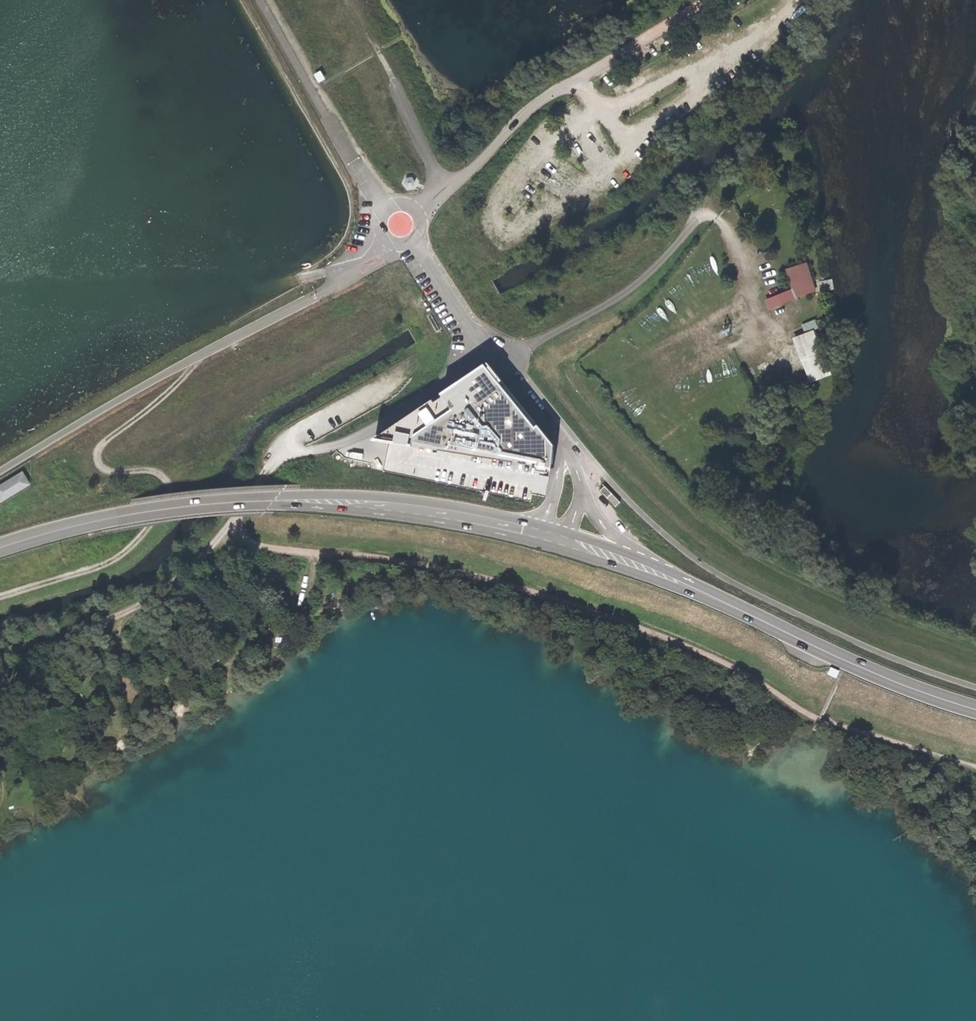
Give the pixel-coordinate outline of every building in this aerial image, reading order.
[(783,269),(790,289),(793,298),(814,291),(804,262),(783,269)] [(793,298),(790,289),(767,297),(770,306),(793,298)] [(815,334),(795,342),(812,384),(831,376),(815,334)] [(553,447),(487,366),(383,436),(553,462),(553,447)] [(5,500),(31,484),(24,472),(0,486),(0,492),(5,500)] [(605,486),(601,490),(616,506),(621,502),(605,486)] [(839,673),(832,670),(829,676),(836,679),(839,673)]
